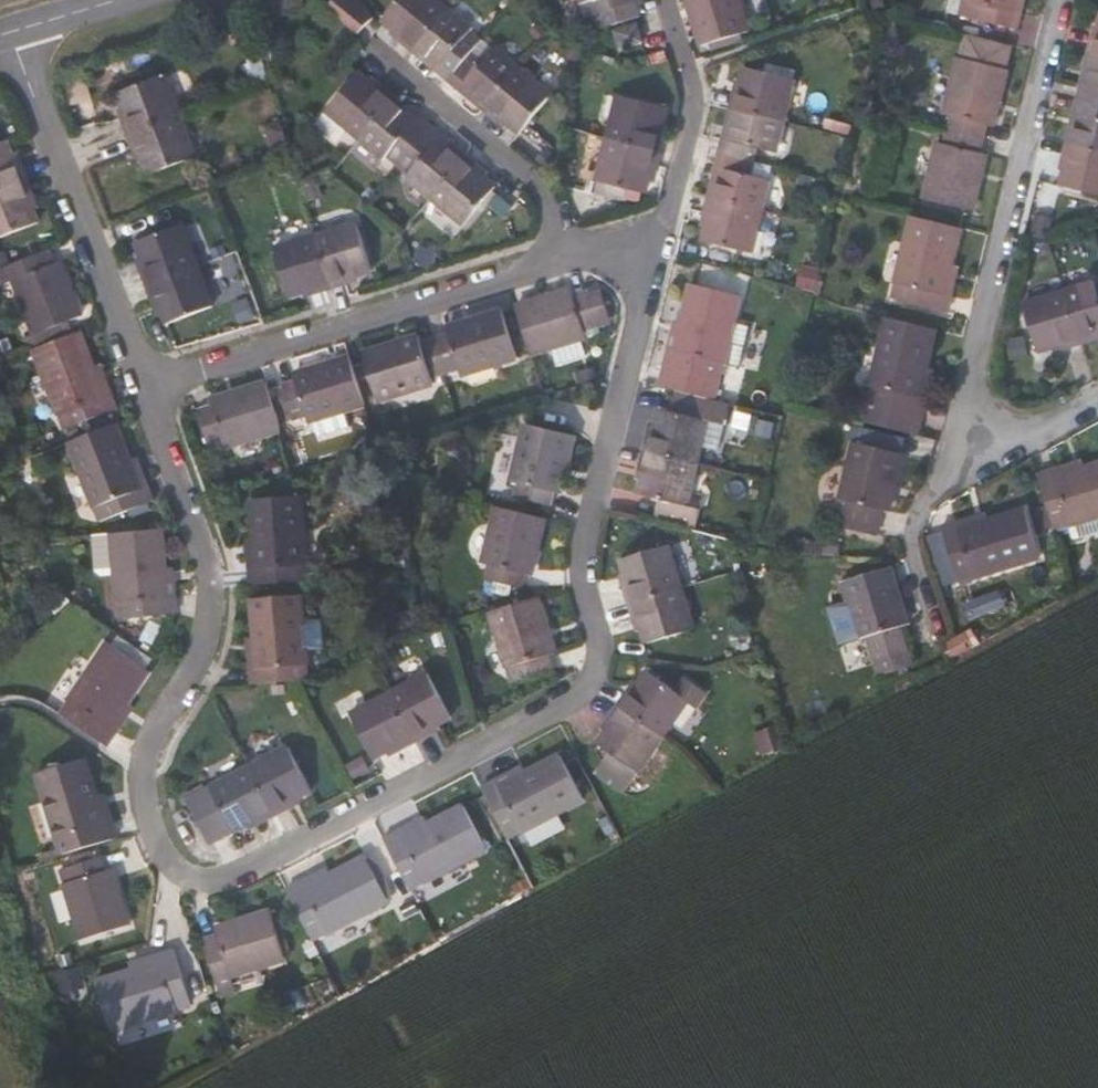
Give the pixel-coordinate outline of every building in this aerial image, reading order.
[(373,19),(357,0),(338,0),(332,5),(356,34),(373,19)] [(397,44),(411,55),(415,51),(446,14),(430,0),(399,0),(380,22),(393,33),(401,39),(397,44)] [(585,21),(639,4),(638,0),(579,0),(585,21)] [(699,49),(747,35),(736,0),(685,0),(699,49)] [(960,19),(1014,33),(1019,15),(1012,14),(1015,0),(964,0),(960,19)] [(1022,0),(1015,0),(1012,14),(1019,15),(1022,0)] [(415,51),(438,70),(434,74),(446,84),(469,57),(457,47),(469,33),(446,14),(415,51)] [(613,33),(618,50),(640,44),(635,27),(613,33)] [(393,33),(390,37),(397,44),(401,39),(393,33)] [(1091,41),(1087,57),(1092,58),(1097,60),(1097,35),(1096,43),(1091,41)] [(956,61),(942,117),(948,119),(944,133),(982,142),(985,128),(991,129),(1005,73),(1003,72),(1009,49),(965,38),(959,61),(956,61)] [(415,51),(411,55),(434,74),(438,70),(415,51)] [(480,66),(469,57),(446,84),(457,94),(461,89),(484,109),(515,71),(492,52),(480,66)] [(1092,58),(1087,57),(1080,86),(1085,87),(1092,58)] [(1080,86),(1076,101),(1097,106),(1097,60),(1092,58),(1085,87),(1080,86)] [(736,97),(732,96),(728,113),(733,114),(781,126),(792,83),(743,70),(739,85),(736,97)] [(548,99),(515,71),(484,109),(480,113),(492,124),(496,119),(505,126),(517,136),(548,99)] [(356,76),(325,113),(359,142),(390,104),(394,99),(384,91),(380,96),(371,89),(356,76)] [(123,120),(119,122),(125,139),(176,120),(161,80),(115,96),(119,109),(123,120)] [(384,91),(375,83),(371,89),(380,96),(384,91)] [(484,109),(461,89),(457,94),(480,113),(484,109)] [(664,110),(617,98),(606,141),(658,154),(662,138),(657,137),(661,125),(664,110)] [(417,118),(394,99),(390,104),(413,123),(417,118)] [(1076,101),(1072,116),(1078,118),(1071,146),(1097,152),(1097,106),(1076,101)] [(359,142),(381,161),(386,155),(398,165),(428,128),(417,118),(413,123),(390,104),(359,142)] [(119,109),(115,111),(119,122),(123,120),(119,109)] [(733,114),(728,113),(721,141),(726,142),(733,114)] [(733,114),(726,142),(721,141),(717,156),(751,164),(755,150),(773,154),(781,126),(733,114)] [(1071,146),(1078,118),(1072,116),(1065,145),(1071,146)] [(492,124),(501,131),(505,126),(496,119),(492,124)] [(190,162),(176,120),(125,139),(130,153),(135,151),(139,162),(145,178),(190,162)] [(441,139),(428,128),(398,165),(410,175),(405,180),(428,200),(459,162),(437,144),(441,139)] [(984,157),(978,155),(982,142),(944,133),(940,147),(936,146),(922,202),(970,215),(984,157)] [(463,157),(441,139),(437,144),(459,162),(463,157)] [(647,179),(650,168),(654,169),(658,154),(606,141),(595,184),(643,196),(647,179)] [(3,145),(0,146),(0,195),(25,185),(19,169),(13,171),(8,159),(3,145)] [(1071,146),(1065,145),(1062,161),(1066,162),(1064,174),(1060,189),(1097,198),(1097,152),(1071,146)] [(130,153),(134,164),(139,162),(135,151),(130,153)] [(747,178),(751,164),(717,156),(714,170),(719,171),(712,200),(759,212),(766,183),(747,178)] [(19,169),(14,157),(8,159),(13,171),(19,169)] [(471,172),(475,167),(463,157),(459,162),(428,200),(462,228),(493,191),(481,180),(471,172)] [(481,180),(485,176),(475,167),(471,172),(481,180)] [(712,200),(719,171),(714,170),(707,198),(712,200)] [(31,200),(25,185),(0,195),(0,241),(35,227),(29,212),(25,202),(31,200)] [(748,255),(759,212),(712,200),(707,198),(703,215),(707,216),(705,227),(701,243),(748,255)] [(29,212),(35,210),(31,200),(25,202),(29,212)] [(942,297),(948,271),(958,231),(910,220),(890,302),(945,315),(949,299),(942,297)] [(369,274),(355,227),(313,239),(329,292),(345,287),(344,281),(354,278),(369,274)] [(138,259),(142,270),(137,272),(143,289),(194,269),(179,229),(133,246),(138,259)] [(272,252),(285,299),(301,295),(312,291),(313,297),(329,292),(313,239),(272,252)] [(78,320),(57,266),(50,268),(45,255),(12,268),(17,281),(12,283),(33,338),(78,320)] [(138,259),(132,261),(137,272),(142,270),(138,259)] [(210,310),(194,269),(143,289),(149,304),(155,302),(159,313),(164,328),(210,310)] [(949,299),(956,273),(948,271),(942,297),(949,299)] [(345,287),(356,284),(354,278),(344,281),(345,287)] [(1097,335),(1097,285),(1064,296),(1079,341),(1097,335)] [(662,369),(656,390),(674,395),(711,404),(738,298),(690,287),(673,354),(669,371),(662,369)] [(302,300),(313,297),(312,291),(301,295),(302,300)] [(587,299),(586,295),(572,299),(570,293),(514,310),(529,358),(584,341),(582,334),(609,326),(600,295),(587,299)] [(1063,346),(1064,352),(1080,347),(1079,341),(1064,296),(1023,308),(1037,354),(1052,350),(1063,346)] [(149,304),(153,315),(159,313),(155,302),(149,304)] [(501,314),(445,331),(447,337),(433,342),(443,376),(457,372),(459,379),(515,362),(501,314)] [(924,370),(933,333),(886,321),(866,404),(921,417),(926,399),(917,397),(924,370)] [(1079,341),(1080,347),(1097,342),(1097,335),(1079,341)] [(102,400),(92,374),(77,336),(31,354),(62,433),(114,413),(109,398),(102,400)] [(430,381),(443,376),(433,342),(419,346),(417,340),(361,357),(375,405),(432,387),(430,381)] [(1052,350),(1053,356),(1064,352),(1063,346),(1052,350)] [(673,354),(666,352),(662,369),(669,371),(673,354)] [(305,426),(362,408),(348,361),(291,378),(293,385),(280,389),(290,423),(303,419),(305,426)] [(926,399),(932,372),(924,370),(917,397),(926,399)] [(109,398),(99,372),(92,374),(102,400),(109,398)] [(220,444),(222,451),(279,433),(264,386),(208,403),(209,410),(195,414),(206,449),(220,444)] [(651,438),(644,437),(640,452),(695,466),(711,404),(674,395),(669,415),(657,412),(654,426),(651,438)] [(654,426),(647,424),(644,437),(651,438),(654,426)] [(551,495),(557,496),(571,439),(524,427),(509,484),(514,485),(511,499),(548,508),(551,495)] [(98,526),(150,506),(144,489),(138,492),(128,467),(113,428),(67,446),(98,526)] [(881,513),(886,515),(900,458),(852,447),(839,503),(844,504),(837,530),(874,539),(881,513)] [(699,513),(685,509),(695,466),(640,452),(636,468),(643,470),(640,481),(636,497),(658,503),(653,525),(693,535),(699,513)] [(128,467),(138,492),(144,489),(134,464),(128,467)] [(1080,472),(1078,464),(1052,472),(1055,480),(1080,472)] [(1097,519),(1097,467),(1080,472),(1055,480),(1052,472),(1036,477),(1053,532),(1097,519)] [(636,468),(633,480),(640,481),(643,470),(636,468)] [(246,572),(248,589),(300,584),(293,498),(249,502),(252,544),(254,572),(246,572)] [(522,577),(528,579),(543,522),(494,510),(480,567),(486,568),(483,582),(519,591),(522,577)] [(941,531),(957,584),(1038,560),(1024,514),(984,526),(958,534),(956,526),(941,531)] [(984,526),(982,518),(956,526),(958,534),(984,526)] [(1068,528),(1070,538),(1097,533),(1097,522),(1068,528)] [(165,601),(163,575),(159,533),(110,537),(114,579),(118,622),(173,617),(172,601),(165,601)] [(93,576),(99,580),(114,579),(110,537),(90,539),(93,576)] [(252,544),(244,544),(246,572),(254,572),(252,544)] [(627,589),(621,590),(626,607),(679,590),(667,549),(619,564),(623,578),(627,589)] [(907,655),(900,630),(906,628),(889,572),(842,587),(871,681),(906,670),(902,657),(907,655)] [(172,601),(169,574),(163,575),(165,601),(172,601)] [(623,578),(618,580),(621,590),(627,589),(623,578)] [(640,631),(645,647),(692,633),(679,590),(626,607),(631,622),(637,621),(640,631)] [(247,671),(248,688),(305,683),(298,598),(249,602),(252,642),(254,671),(247,671)] [(550,672),(547,659),(552,658),(535,602),(487,616),(508,684),(550,672)] [(631,622),(634,633),(640,631),(637,621),(631,622)] [(111,644),(147,667),(152,659),(116,636),(111,644)] [(252,642),(245,643),(247,671),(254,671),(252,642)] [(57,716),(105,749),(114,736),(107,732),(123,709),(146,674),(104,646),(57,716)] [(944,656),(948,666),(961,659),(957,649),(950,653),(944,656)] [(630,697),(625,693),(615,707),(661,741),(687,705),(695,710),(704,697),(683,681),(673,695),(646,675),(636,689),(630,697)] [(448,720),(426,677),(388,697),(414,746),(428,739),(424,732),(434,728),(448,720)] [(636,689),(631,685),(625,693),(630,697),(636,689)] [(387,753),(395,748),(398,754),(414,746),(388,697),(349,717),(371,761),(387,753)] [(594,747),(635,776),(661,741),(615,707),(605,721),(611,724),(605,732),(594,747)] [(107,732),(114,736),(129,712),(123,709),(107,732)] [(605,721),(600,729),(605,732),(611,724),(605,721)] [(428,739),(437,734),(434,728),(424,732),(428,739)] [(768,753),(778,750),(771,729),(761,732),(768,753)] [(387,753),(390,759),(398,754),(395,748),(387,753)] [(309,793),(286,750),(246,770),(272,819),(287,811),(284,806),(294,801),(309,793)] [(505,843),(582,803),(559,759),(523,778),(498,791),(495,783),(479,792),(505,843)] [(104,828),(96,802),(83,762),(35,778),(61,860),(115,842),(110,826),(104,828)] [(257,820),(259,826),(272,819),(246,770),(183,803),(205,847),(245,826),(257,820)] [(523,778),(519,771),(495,783),(498,791),(523,778)] [(110,826),(101,800),(96,802),(104,828),(110,826)] [(287,811),(297,806),(294,801),(284,806),(287,811)] [(381,843),(407,893),(484,853),(461,810),(424,829),(400,841),(397,835),(381,843)] [(245,826),(248,832),(259,826),(257,820),(245,826)] [(424,829),(421,822),(397,835),(400,841),(424,829)] [(284,893),(310,943),(386,904),(363,860),(328,879),(302,892),(299,886),(284,893)] [(126,929),(109,875),(104,876),(99,863),(57,876),(79,944),(126,929)] [(328,879),(324,872),(299,886),(302,892),(328,879)] [(200,943),(212,984),(283,963),(269,916),(213,932),(214,938),(200,943)] [(91,986),(105,1032),(188,1008),(172,953),(156,958),(158,966),(132,974),(91,986)] [(156,958),(130,966),(132,974),(158,966),(156,958)]
